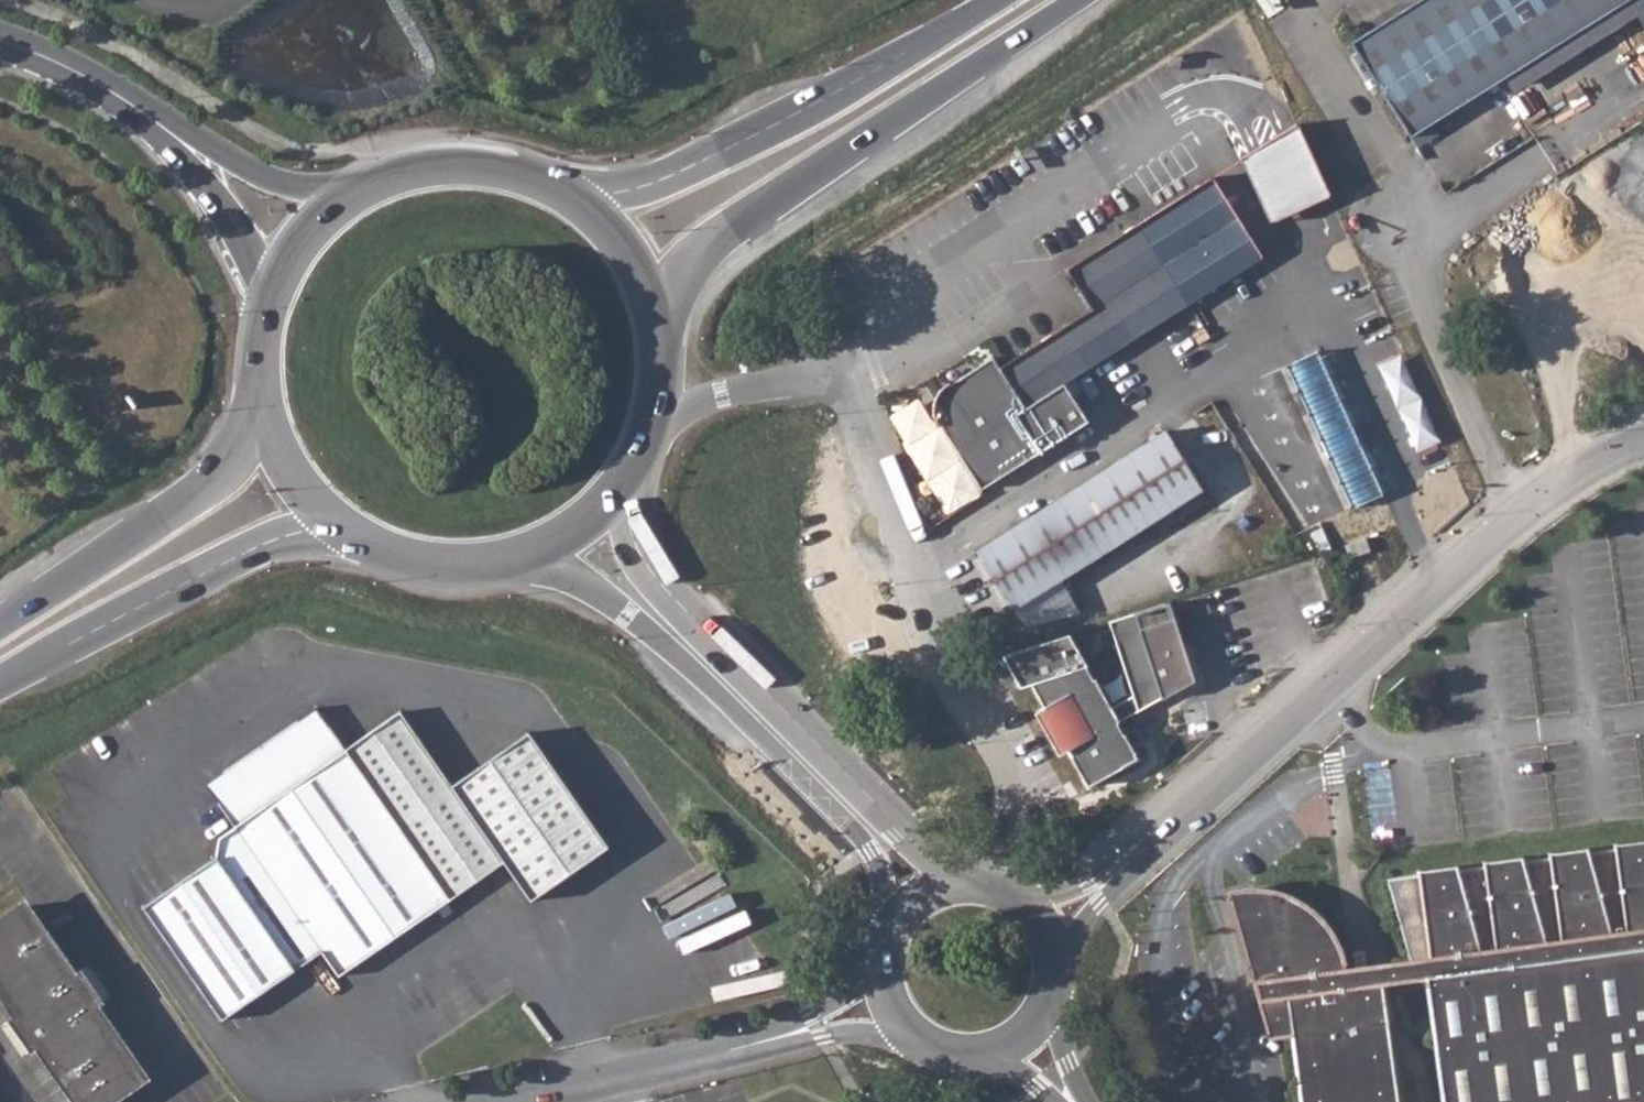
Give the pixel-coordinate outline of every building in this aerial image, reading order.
[(1357,53),(1410,136),(1628,0),(1418,0),(1362,35),(1357,53)] [(1362,35),(1350,43),(1357,53),(1362,35)] [(1300,123),(1243,158),(1272,221),(1332,194),(1300,123)] [(952,391),(938,400),(948,416),(941,420),(981,486),(1089,418),(1065,381),(1200,295),(1260,258),(1235,218),(1258,202),(1235,164),(1233,165),(1221,146),(1145,195),(1156,213),(1069,268),(1093,308),(1000,368),(992,355),(948,384),(952,391)] [(1260,258),(1283,242),(1258,202),(1235,218),(1260,258)] [(1318,351),(1285,366),(1318,438),(1351,424),(1318,351)] [(1318,438),(1328,459),(1360,444),(1351,424),(1318,438)] [(953,492),(975,477),(943,429),(921,443),(953,492)] [(1165,430),(977,548),(1014,607),(1202,488),(1165,430)] [(1328,459),(1350,508),(1383,493),(1360,444),(1328,459)] [(1344,541),(1348,554),(1369,547),(1365,534),(1344,541)] [(1163,599),(1107,616),(1137,706),(1190,678),(1163,599)] [(1019,686),(1029,681),(1042,704),(1039,707),(1063,749),(1067,748),(1086,781),(1135,754),(1066,629),(1000,651),(1019,686)] [(459,781),(408,705),(378,725),(482,874),(501,861),(528,901),(606,847),(527,734),(459,781)] [(216,772),(211,797),(231,825),(216,836),(213,857),(141,907),(218,1019),(319,950),(336,975),(482,874),(378,725),(344,749),(314,706),(216,772)] [(861,748),(868,741),(854,726),(850,730),(847,733),(861,748)] [(216,772),(201,782),(211,797),(216,772)] [(1377,866),(1407,952),(1426,951),(1429,967),(1421,968),(1439,1101),(1643,1101),(1643,1099),(1643,830),(1377,866)] [(1375,956),(1340,960),(1337,948),(1331,933),(1324,921),(1315,911),(1301,898),(1291,891),(1281,887),(1268,882),(1256,882),(1239,882),(1225,885),(1253,994),(1281,990),(1297,1101),(1393,1101),(1394,1101),(1391,1077),(1377,970),(1375,956)] [(0,919),(0,993),(76,1101),(103,1101),(141,1076),(22,905),(0,919)] [(1407,952),(1375,956),(1377,970),(1421,966),(1421,968),(1429,967),(1426,951),(1407,952)]
